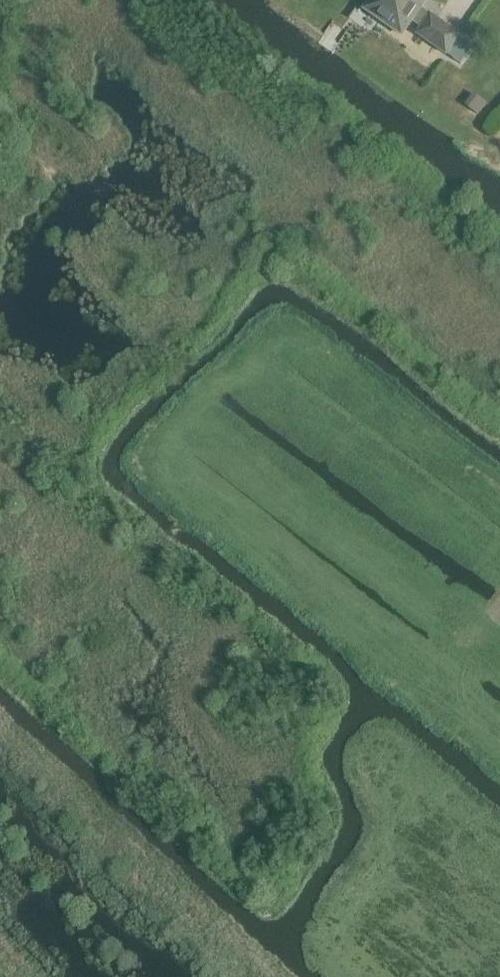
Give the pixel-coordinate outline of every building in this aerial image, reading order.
[(420,27),(416,34),(447,56),(461,34),(421,7),(426,0),(371,0),(365,9),(402,34),(412,21),(420,27)] [(481,110),(480,105),(476,103),(471,104),(468,108),(469,113),(474,116),(479,115),(481,110)]
